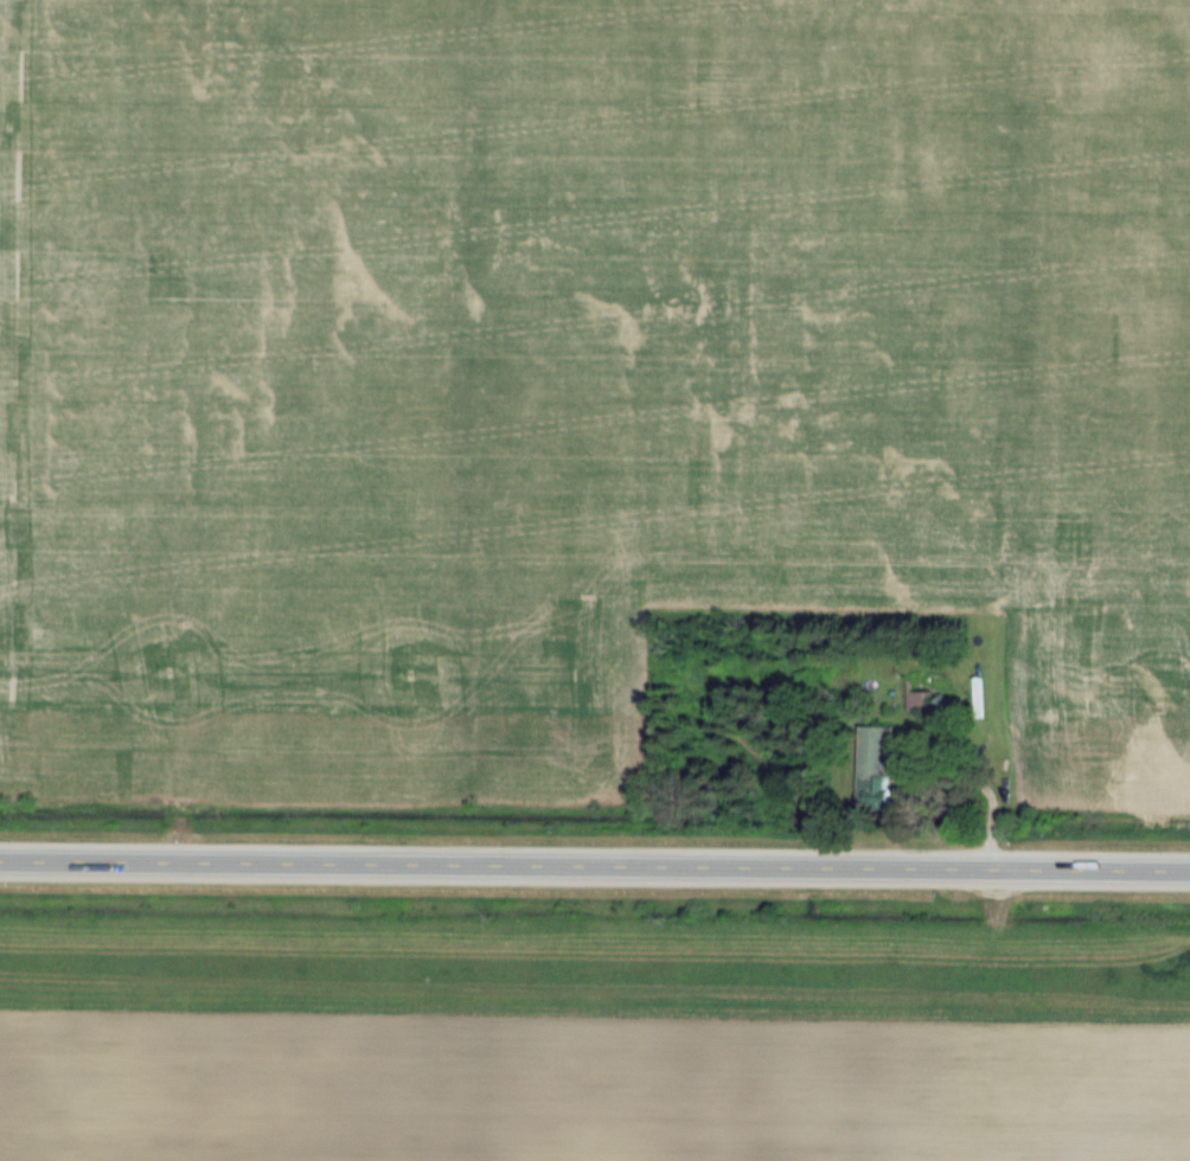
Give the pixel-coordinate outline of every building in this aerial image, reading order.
[(933,690),(906,690),(906,712),(933,712),(933,690)] [(858,808),(891,808),(893,725),(859,725),(858,808)]
